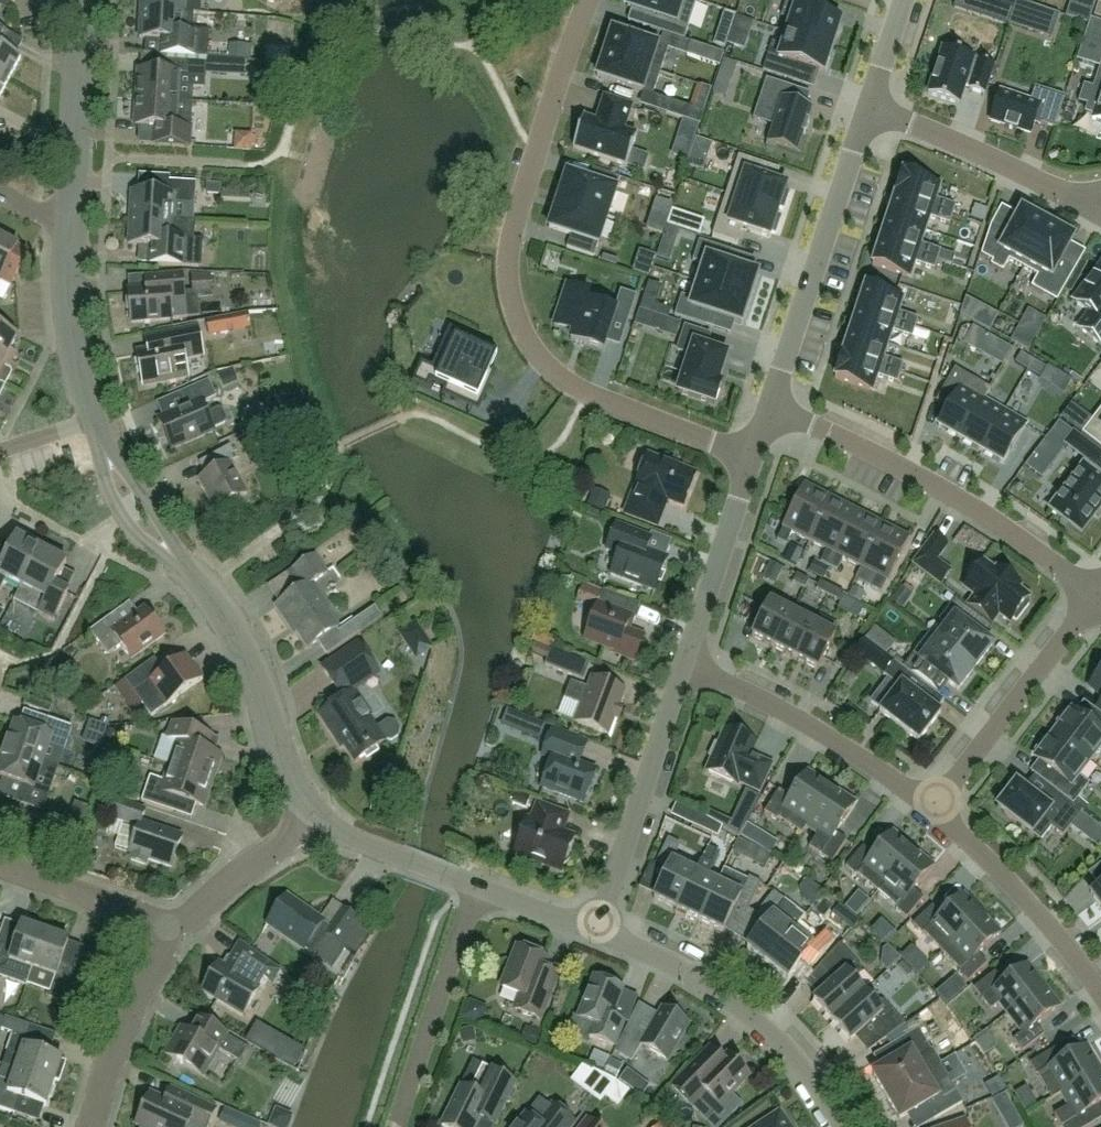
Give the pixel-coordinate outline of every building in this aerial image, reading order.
[(139,10),(185,13),(186,0),(139,0),(139,10)] [(624,3),(628,4),(627,8),(655,17),(650,30),(684,41),(698,2),(692,0),(625,0),(624,3)] [(781,17),(791,20),(787,33),(833,48),(841,23),(814,14),(818,2),(813,0),(787,0),(781,17)] [(1017,1),(1009,24),(1037,33),(1042,17),(1044,10),(1017,1)] [(139,10),(137,39),(146,39),(145,55),(163,56),(167,57),(207,59),(208,31),(196,31),(193,27),(194,13),(185,13),(139,10)] [(720,46),(732,49),(740,14),(728,11),(720,46)] [(739,29),(772,39),(775,27),(743,17),(739,29)] [(1078,61),(1100,68),(1100,65),(1100,25),(1091,21),(1078,61)] [(9,79),(21,59),(0,47),(8,34),(0,29),(0,74),(9,79)] [(613,32),(605,55),(661,73),(668,50),(613,32)] [(772,43),(764,68),(793,78),(797,65),(824,74),(833,48),(787,33),(783,47),(772,43)] [(232,37),(216,37),(216,52),(232,52),(232,37)] [(691,44),(686,56),(720,67),(724,55),(691,44)] [(256,60),(256,45),(241,45),(241,60),(256,60)] [(943,49),(928,95),(960,105),(966,86),(970,88),(970,90),(985,95),(994,66),(979,61),(979,62),(974,60),(975,59),(943,49)] [(605,55),(598,78),(653,96),(661,73),(605,55)] [(137,71),(136,99),(191,102),(192,87),(204,88),(206,62),(194,61),(167,60),(166,73),(140,71),(137,71)] [(219,61),(217,73),(246,77),(248,65),(219,61)] [(9,79),(0,74),(0,96),(9,79)] [(767,80),(757,110),(758,111),(758,110),(776,116),(773,127),(766,147),(767,148),(768,145),(800,156),(801,154),(798,153),(804,134),(806,135),(806,133),(805,133),(808,122),(809,123),(810,121),(809,121),(813,107),(812,107),(811,108),(807,107),(788,101),(792,88),(767,80)] [(542,106),(546,90),(534,87),(530,103),(542,106)] [(1001,92),(991,122),(1006,126),(1005,128),(1017,132),(1017,130),(1030,135),(1034,122),(1041,125),(1042,125),(1055,129),(1065,98),(1036,88),(1031,102),(1001,92)] [(1093,120),(1100,123),(1100,95),(1093,120)] [(136,99),(134,127),(139,127),(152,128),(151,144),(189,146),(189,141),(190,129),(191,102),(136,99)] [(583,119),(573,149),(627,166),(632,152),(637,137),(624,132),(632,108),(605,99),(597,123),(583,119)] [(671,102),(667,115),(701,126),(705,113),(671,102)] [(239,152),(258,152),(258,133),(240,133),(239,152)] [(739,157),(726,197),(779,213),(780,209),(784,210),(790,193),(785,192),(787,187),(776,183),(759,178),(763,165),(739,157)] [(567,175),(558,202),(607,218),(620,178),(593,169),(589,182),(567,175)] [(903,173),(895,196),(953,215),(956,206),(936,199),(941,185),(926,180),(903,173)] [(132,192),(130,219),(174,221),(194,223),(197,183),(170,181),(170,188),(170,194),(138,192),(132,192)] [(895,196),(888,219),(925,231),(930,218),(950,225),(953,215),(895,196)] [(726,197),(713,236),(737,244),(742,229),(770,238),(772,234),(776,235),(781,218),(777,217),(779,213),(726,197)] [(558,202),(549,229),(571,236),(567,249),(594,258),(607,218),(558,202)] [(991,227),(982,256),(993,262),(991,266),(1003,273),(1010,261),(1024,269),(1048,224),(1022,210),(1018,216),(1007,236),(991,227)] [(130,219),(128,246),(162,248),(161,252),(155,252),(154,265),(202,268),(204,240),(195,240),(196,223),(194,223),(174,221),(130,219)] [(888,219),(880,242),(938,261),(941,251),(921,245),(925,231),(888,219)] [(1048,224),(1024,269),(1038,277),(1032,288),(1044,295),(1046,291),(1057,297),(1071,271),(1060,265),(1071,245),(1075,238),(1048,224)] [(1,281),(10,286),(27,254),(18,249),(18,248),(5,240),(8,235),(0,230),(0,282),(1,281)] [(700,241),(693,262),(704,266),(698,283),(750,299),(758,274),(727,264),(731,251),(700,241)] [(880,242),(873,265),(896,273),(910,278),(915,263),(935,270),(938,261),(880,242)] [(1076,303),(1091,314),(1079,329),(1100,346),(1100,269),(1076,303)] [(183,275),(157,277),(146,278),(147,291),(129,293),(132,324),(172,320),(186,319),(185,299),(183,275)] [(682,296),(675,317),(706,327),(710,314),(742,325),(750,299),(698,283),(693,300),(682,296)] [(568,285),(555,326),(574,332),(571,341),(603,351),(612,322),(627,327),(637,296),(621,291),(615,310),(587,301),(590,293),(568,285)] [(195,286),(195,296),(217,296),(217,286),(195,286)] [(866,286),(858,310),(916,329),(919,319),(898,313),(903,298),(889,294),(866,286)] [(45,301),(30,302),(31,316),(46,315),(45,301)] [(858,310),(850,332),(888,345),(892,332),(913,338),(916,329),(858,310)] [(213,337),(256,331),(255,321),(211,326),(213,337)] [(11,361),(15,354),(9,351),(17,337),(0,328),(0,356),(11,361)] [(149,353),(139,354),(144,386),(188,378),(185,360),(204,356),(199,328),(146,337),(149,353)] [(690,356),(678,392),(715,405),(722,385),(718,384),(727,355),(706,348),(711,336),(685,328),(678,352),(690,356)] [(850,332),(843,355),(901,374),(904,365),(884,358),(888,345),(850,332)] [(497,373),(491,371),(497,356),(494,355),(496,349),(462,334),(453,353),(441,348),(432,368),(421,363),(413,383),(428,390),(431,383),(445,389),(442,396),(457,403),(461,393),(478,401),(484,387),(491,372),(496,375),(497,373)] [(1022,354),(1016,363),(1028,370),(1034,361),(1022,354)] [(843,355),(835,379),(858,386),(873,391),(877,377),(898,383),(901,374),(843,355)] [(0,356),(0,383),(4,385),(10,374),(9,371),(6,370),(11,361),(0,356)] [(1034,361),(1028,370),(1041,378),(1046,368),(1034,361)] [(955,369),(937,401),(949,409),(938,427),(962,441),(984,402),(984,401),(991,390),(955,369)] [(218,409),(205,415),(200,404),(214,397),(206,381),(179,394),(185,407),(157,420),(171,450),(212,431),(212,429),(224,423),(225,421),(220,410),(218,409)] [(984,402),(962,441),(983,453),(1005,414),(984,402)] [(1083,434),(1100,448),(1100,410),(1083,434)] [(1005,414),(983,453),(1004,465),(1026,426),(1005,414)] [(1058,423),(1026,465),(1042,477),(1067,446),(1065,444),(1073,434),(1058,423)] [(266,453),(255,433),(238,442),(249,463),(266,453)] [(1051,509),(1052,510),(1080,531),(1080,532),(1081,533),(1083,531),(1082,531),(1095,514),(1096,515),(1097,513),(1096,513),(1099,509),(1100,509),(1100,508),(1100,507),(1100,480),(1097,476),(1100,471),(1100,454),(1085,442),(1084,441),(1075,434),(1074,433),(1073,434),(1065,444),(1067,446),(1075,452),(1077,453),(1090,463),(1086,468),(1085,467),(1086,467),(1084,466),(1083,467),(1083,468),(1052,508),(1051,509)] [(214,511),(246,494),(230,463),(236,460),(229,447),(198,464),(205,477),(197,480),(214,511)] [(648,456),(626,514),(657,526),(667,500),(684,506),(696,475),(648,456)] [(989,480),(983,489),(1003,504),(1010,496),(989,480)] [(806,485),(777,541),(778,541),(787,545),(793,533),(810,542),(832,498),(806,485)] [(832,498),(810,542),(827,551),(821,563),(829,567),(858,511),(832,498)] [(858,511),(829,567),(838,571),(844,559),(861,568),(883,524),(858,511)] [(883,524),(861,568),(878,577),(872,589),(881,593),(887,582),(910,538),(883,524)] [(617,525),(607,550),(619,555),(612,575),(655,592),(668,559),(636,547),(641,534),(617,525)] [(5,579),(21,587),(41,549),(16,536),(2,560),(0,559),(0,589),(5,579)] [(934,536),(913,564),(941,585),(951,571),(937,561),(948,547),(934,536)] [(41,549),(21,587),(35,594),(28,609),(52,622),(67,594),(53,587),(66,563),(41,549)] [(337,630),(338,629),(328,614),(331,612),(312,584),(327,574),(315,557),(293,572),(304,588),(277,607),(290,626),(293,624),(309,649),(319,642),(328,656),(383,619),(376,607),(339,632),(337,630)] [(973,577),(964,588),(975,596),(967,606),(992,625),(1000,615),(1010,623),(1013,619),(1017,622),(1030,604),(1027,602),(1030,597),(1020,589),(1021,587),(997,568),(995,570),(985,562),(982,565),(980,564),(971,575),(973,577)] [(770,564),(765,576),(777,581),(782,569),(770,564)] [(798,575),(794,583),(805,589),(809,581),(798,575)] [(821,582),(817,590),(829,596),(833,588),(821,582)] [(833,588),(829,596),(840,602),(844,594),(833,588)] [(899,603),(909,609),(917,593),(907,588),(899,603)] [(635,621),(641,605),(604,591),(600,601),(585,639),(617,651),(616,653),(635,660),(644,637),(627,630),(631,619),(635,621)] [(948,628),(938,640),(975,669),(991,648),(992,648),(993,646),(991,645),(991,646),(971,630),(980,618),(956,600),(939,621),(948,628)] [(771,602),(752,638),(774,649),(793,613),(771,602)] [(131,659),(163,635),(145,610),(123,627),(114,615),(90,632),(108,655),(121,645),(131,659)] [(793,613),(774,649),(795,660),(814,624),(793,613)] [(814,624),(795,660),(818,671),(836,635),(814,624)] [(404,639),(422,661),(440,647),(421,625),(404,639)] [(542,630),(538,641),(556,649),(561,637),(542,630)] [(920,646),(904,668),(928,687),(940,695),(949,684),(957,690),(958,691),(960,690),(959,690),(975,669),(938,640),(930,634),(920,646)] [(865,641),(855,654),(856,654),(867,662),(884,675),(894,663),(876,649),(865,641)] [(399,737),(400,730),(396,723),(388,722),(376,730),(368,719),(371,717),(353,691),(379,674),(359,644),(323,669),(343,699),(320,715),(336,738),(339,736),(356,762),(384,744),(383,742),(385,740),(392,742),(399,737)] [(545,666),(584,681),(591,665),(552,650),(545,666)] [(152,717),(167,706),(203,680),(185,655),(158,675),(149,662),(125,680),(152,717)] [(881,711),(880,712),(881,714),(882,713),(918,741),(918,742),(919,743),(920,741),(940,715),(941,714),(940,713),(939,713),(930,706),(938,696),(894,662),(884,676),(899,688),(881,711)] [(1090,687),(1100,696),(1100,671),(1098,671),(1092,679),(1093,684),(1090,687)] [(576,722),(609,735),(625,691),(592,679),(588,689),(571,682),(565,699),(582,706),(576,722)] [(1054,734),(1090,762),(1100,748),(1100,724),(1097,729),(1072,710),(1071,713),(1066,712),(1057,723),(1059,728),(1054,734)] [(7,737),(3,748),(43,762),(48,747),(63,752),(71,728),(47,719),(42,731),(15,722),(9,738),(7,737)] [(178,742),(170,767),(213,782),(221,756),(207,751),(212,737),(173,724),(168,738),(178,742)] [(756,744),(726,730),(719,745),(715,743),(709,757),(713,759),(707,772),(737,786),(739,783),(760,792),(772,765),(757,759),(756,761),(750,759),(756,744)] [(552,760),(542,787),(584,804),(597,771),(580,764),(587,745),(552,731),(542,756),(552,760)] [(1044,740),(1035,752),(1037,756),(1035,759),(1060,778),(1051,788),(1053,789),(1074,805),(1090,785),(1079,776),(1090,762),(1054,734),(1049,741),(1044,740)] [(43,762),(3,748),(0,756),(0,760),(1,761),(0,764),(0,778),(3,779),(23,786),(18,802),(43,811),(52,783),(58,767),(43,762)] [(204,807),(213,782),(170,767),(165,781),(150,777),(142,802),(174,813),(177,801),(181,799),(204,807)] [(779,819),(802,834),(831,789),(823,783),(824,781),(811,773),(810,775),(807,773),(791,798),(780,791),(765,813),(777,821),(779,819)] [(1004,799),(998,808),(1041,841),(1052,828),(1063,837),(1082,812),(1074,805),(1053,789),(1042,803),(1017,783),(1015,786),(1011,783),(1001,796),(1004,799)] [(836,833),(855,804),(852,803),(854,800),(841,792),(840,794),(831,789),(802,834),(808,825),(819,833),(810,848),(832,863),(847,841),(836,833)] [(532,798),(517,793),(513,804),(528,810),(532,798)] [(119,801),(113,819),(124,823),(116,848),(130,853),(130,854),(133,855),(131,860),(146,865),(148,860),(172,868),(183,837),(141,823),(146,811),(119,801)] [(562,872),(575,837),(563,833),(569,816),(538,804),(532,821),(528,819),(515,854),(562,872)] [(698,815),(693,827),(718,838),(723,829),(704,818),(698,815)] [(743,839),(775,857),(784,842),(752,824),(743,839)] [(858,875),(878,891),(913,850),(892,833),(873,856),(863,847),(846,867),(857,876),(858,875)] [(669,839),(655,866),(667,872),(654,899),(677,910),(678,911),(696,873),(673,861),(681,844),(669,839)] [(933,867),(913,850),(878,891),(898,908),(897,910),(907,919),(924,898),(914,890),(933,867)] [(718,883),(709,879),(714,867),(701,861),(696,873),(678,911),(699,921),(718,883)] [(723,932),(737,905),(748,911),(762,883),(749,877),(748,880),(725,869),(718,883),(699,921),(700,922),(701,921),(723,932)] [(1091,894),(1100,907),(1100,886),(1100,887),(1091,894)] [(747,948),(768,964),(794,931),(805,916),(791,905),(785,900),(774,892),(757,914),(755,916),(766,924),(750,945),(747,948)] [(942,952),(982,915),(963,896),(942,916),(933,907),(914,925),(923,935),(924,933),(942,952)] [(331,928),(324,923),(287,898),(269,924),(313,955),(326,935),(341,945),(358,920),(344,910),(331,928)] [(853,928),(860,920),(849,910),(841,919),(853,928)] [(959,972),(968,982),(988,964),(978,954),(1000,934),(982,915),(942,952),(960,971),(959,972)] [(33,970),(46,933),(23,925),(14,949),(0,944),(0,975),(28,985),(33,970)] [(825,932),(814,946),(794,931),(768,964),(788,980),(806,957),(817,965),(836,940),(825,932)] [(64,1003),(75,970),(61,965),(69,941),(46,933),(33,970),(56,978),(49,998),(64,1003)] [(836,982),(814,1001),(832,1022),(865,992),(854,980),(862,974),(862,969),(840,944),(821,966),(836,982)] [(244,1016),(265,981),(269,984),(277,970),(244,947),(229,971),(219,965),(203,991),(244,1016)] [(516,1010),(540,1020),(557,975),(543,970),(547,959),(518,947),(503,988),(521,995),(516,1010)] [(995,973),(975,989),(991,1011),(1001,1003),(1009,1013),(1043,987),(1027,966),(1004,984),(995,973)] [(590,1037),(615,1047),(624,1022),(612,1017),(623,989),(595,977),(578,1018),(595,1025),(590,1037)] [(1043,987),(1009,1013),(1024,1033),(1014,1040),(1023,1052),(1044,1036),(1036,1026),(1059,1008),(1043,987)] [(865,992),(832,1022),(850,1042),(870,1025),(884,1041),(906,1025),(885,1002),(880,1001),(876,1004),(865,992)] [(647,1036),(635,1029),(620,1055),(632,1062),(641,1046),(667,1062),(689,1024),(663,1009),(647,1036)] [(962,1015),(944,1023),(956,1050),(974,1041),(962,1015)] [(63,1060),(24,1047),(27,1039),(31,1026),(6,1018),(2,1030),(14,1034),(3,1066),(16,1070),(55,1084),(56,1081),(60,1083),(67,1064),(62,1062),(63,1060)] [(190,1033),(182,1029),(167,1056),(204,1077),(219,1051),(241,1063),(249,1049),(198,1019),(190,1033)] [(258,1025),(248,1042),(293,1069),(304,1052),(258,1025)] [(476,1041),(473,1027),(460,1029),(462,1043),(476,1041)] [(541,1033),(526,1028),(521,1041),(536,1047),(541,1033)] [(873,1073),(887,1096),(940,1065),(919,1029),(891,1046),(899,1058),(873,1073)] [(707,1093),(720,1106),(750,1076),(728,1054),(723,1060),(710,1047),(672,1086),(694,1107),(707,1093)] [(1087,1050),(1086,1047),(1060,1062),(1053,1051),(1030,1064),(1037,1076),(1038,1075),(1053,1100),(1063,1094),(1100,1072),(1095,1063),(1097,1061),(1090,1048),(1087,1050)] [(1006,1086),(1002,1077),(982,1085),(968,1053),(952,1059),(970,1101),(1006,1086)] [(624,1067),(611,1060),(604,1074),(617,1081),(624,1067)] [(536,1082),(556,1093),(560,1086),(572,1092),(580,1078),(547,1061),(536,1082)] [(1007,1071),(1013,1084),(1031,1076),(1024,1063),(1007,1071)] [(935,1120),(963,1104),(940,1065),(887,1096),(900,1119),(926,1104),(935,1120)] [(16,1070),(3,1066),(0,1076),(0,1109),(15,1114),(21,1098),(47,1107),(55,1084),(16,1070)] [(462,1087),(442,1126),(443,1126),(476,1126),(480,1119),(495,1126),(517,1083),(486,1068),(474,1093),(462,1087)] [(601,1102),(605,1096),(613,1085),(593,1070),(581,1087),(601,1102)] [(1100,1072),(1063,1094),(1070,1106),(1055,1115),(1062,1126),(1089,1126),(1096,1123),(1089,1111),(1100,1104),(1100,1073),(1100,1072)] [(613,1085),(605,1096),(615,1103),(621,1102),(629,1090),(616,1081),(613,1085)] [(1019,1093),(1030,1110),(1045,1101),(1034,1084),(1019,1093)] [(136,1126),(139,1126),(189,1126),(190,1126),(191,1126),(209,1126),(217,1110),(172,1089),(166,1101),(151,1094),(136,1126)] [(1010,1096),(997,1102),(1008,1124),(1021,1118),(1010,1096)] [(575,1123),(553,1105),(538,1124),(526,1115),(517,1126),(572,1126),(575,1123)] [(225,1110),(220,1123),(230,1126),(260,1126),(261,1126),(225,1110)] [(781,1111),(756,1126),(791,1126),(781,1111)]
